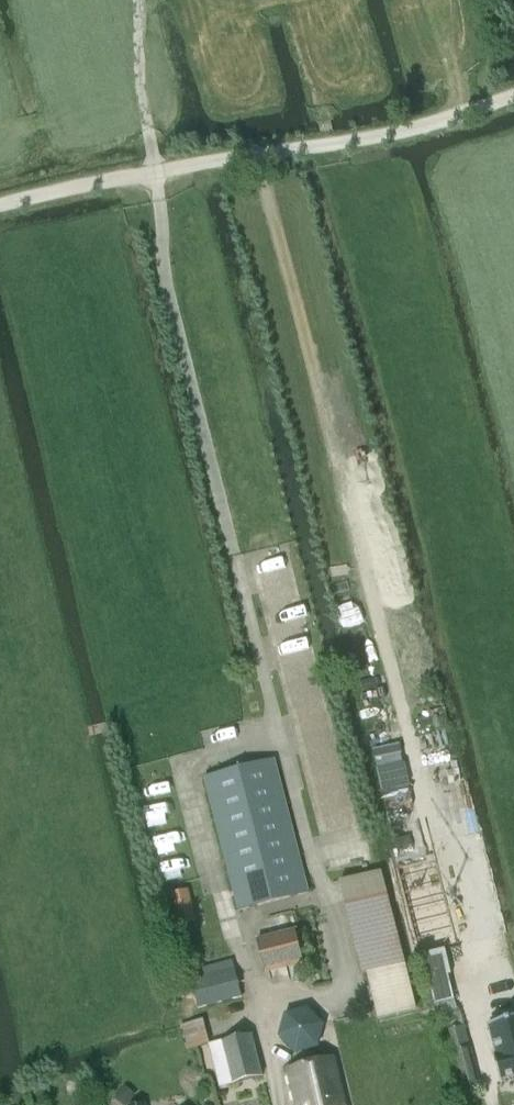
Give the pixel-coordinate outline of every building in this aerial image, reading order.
[(309,891),(275,757),(204,775),(239,909),(309,891)] [(408,835),(394,839),(397,850),(411,847),(408,835)] [(387,893),(381,872),(341,881),(346,904),(365,974),(370,973),(382,1018),(417,1009),(387,893)] [(187,890),(172,894),(176,909),(191,906),(187,890)] [(266,971),(304,961),(295,929),(258,939),(266,971)] [(446,950),(420,956),(423,968),(427,992),(430,1003),(452,999),(447,974),(451,973),(446,950)] [(198,1008),(243,996),(235,969),(191,980),(198,1008)] [(286,1014),(280,1037),(297,1053),(319,1047),(325,1024),(309,1008),(286,1014)] [(460,1011),(441,1016),(451,1053),(454,1052),(469,1048),(460,1011)] [(489,1025),(498,1057),(494,1058),(500,1080),(513,1076),(513,1018),(489,1025)] [(188,1049),(210,1043),(204,1020),(182,1026),(188,1049)] [(252,1034),(210,1045),(220,1085),(263,1074),(252,1034)] [(469,1048),(454,1052),(464,1091),(481,1086),(471,1048),(469,1048)] [(335,1057),(289,1068),(298,1104),(346,1104),(335,1057)] [(116,1099),(124,1104),(128,1104),(136,1095),(126,1087),(116,1099)]
